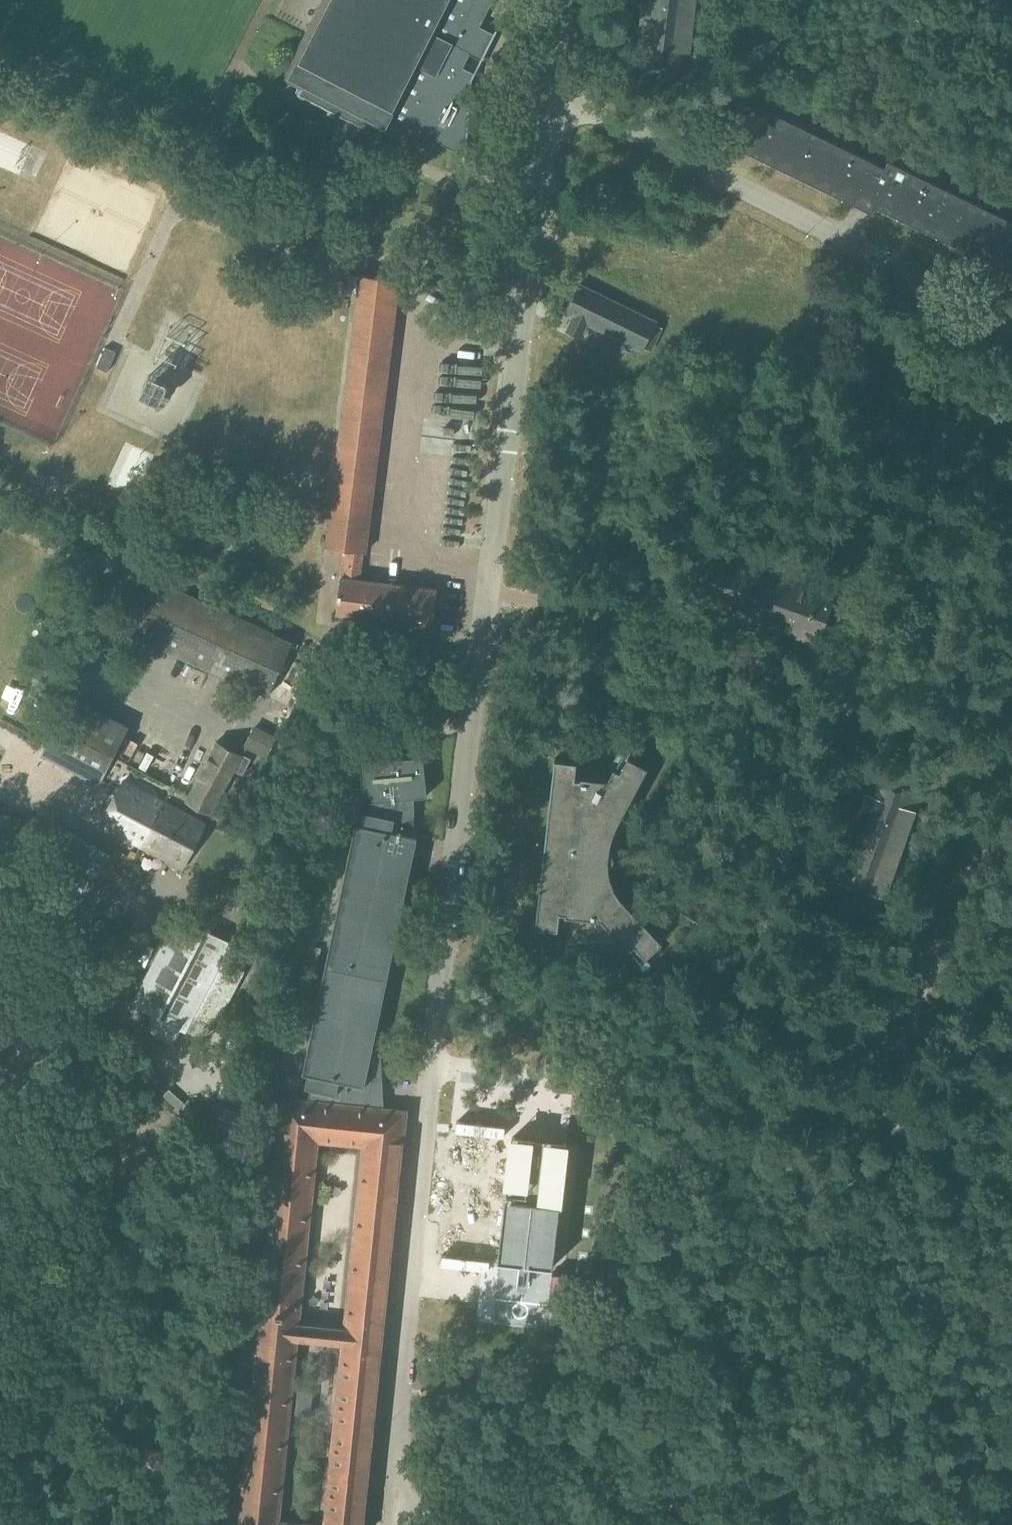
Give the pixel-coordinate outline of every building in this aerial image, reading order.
[(297,72),(462,149),(468,76),(460,68),(466,46),(481,55),(491,36),(472,27),(488,0),(333,0),(297,72)] [(636,65),(688,71),(696,0),(643,0),(636,65)] [(312,81),(304,78),(296,95),(368,132),(377,112),(312,81)] [(735,146),(873,213),(876,206),(1011,273),(1011,221),(888,160),(885,167),(755,104),(735,146)] [(358,292),(327,547),(343,549),(340,578),(341,578),(336,615),(433,627),(438,589),(360,579),(363,551),(366,552),(400,279),(360,274),(360,277),(358,292)] [(347,291),(358,292),(360,277),(349,275),(347,291)] [(580,284),(566,312),(573,316),(567,329),(581,336),(587,323),(642,349),(644,346),(651,349),(662,328),(654,324),(656,321),(580,284)] [(109,349),(106,348),(97,368),(109,372),(117,353),(109,349)] [(722,551),(704,602),(817,643),(835,592),(722,551)] [(122,629),(268,696),(293,641),(147,574),(122,629)] [(408,653),(406,673),(427,676),(429,655),(408,653)] [(72,696),(42,753),(100,783),(130,726),(72,696)] [(221,735),(187,800),(212,813),(235,770),(243,774),(251,758),(243,754),(246,748),(221,735)] [(311,1088),(308,1100),(379,1108),(378,1085),(383,1085),(381,1048),(373,1049),(410,870),(409,870),(409,871),(403,869),(413,828),(414,822),(415,815),(415,809),(414,803),(414,796),(427,795),(424,755),(361,761),(365,801),(370,800),(369,812),(364,811),(361,824),(356,823),(303,1072),(308,1073),(305,1086),(311,1088)] [(566,914),(602,918),(630,948),(635,943),(646,955),(663,940),(620,895),(618,891),(616,888),(614,884),(613,880),(612,877),(611,873),(610,871),(609,867),(609,863),(610,863),(611,862),(613,861),(613,860),(614,860),(614,859),(614,858),(614,857),(614,856),(614,855),(613,854),(612,853),(611,852),(609,852),(610,850),(610,845),(611,840),(613,835),(613,833),(615,829),(616,826),(618,822),(620,817),(648,765),(629,755),(621,769),(615,766),(608,778),(581,775),(581,777),(576,777),(578,760),(555,758),(536,925),(559,928),(560,911),(566,912),(566,914)] [(873,774),(830,897),(879,914),(923,791),(873,774)] [(207,823),(171,805),(125,780),(102,825),(148,850),(183,868),(207,823)] [(21,818),(0,812),(0,869),(7,870),(21,818)] [(110,853),(64,826),(48,853),(52,856),(38,880),(53,889),(61,875),(67,878),(73,868),(95,880),(110,853)] [(232,941),(178,914),(133,1003),(186,1031),(232,941)] [(321,949),(313,948),(313,949),(310,964),(318,965),(321,949)] [(266,980),(254,977),(251,989),(262,993),(266,980)] [(284,1098),(240,1524),(319,1524),(278,1521),(297,1337),(344,1342),(325,1524),(364,1524),(406,1111),(384,1108),(379,1108),(308,1100),(284,1098)] [(231,1158),(246,1113),(223,1105),(208,1151),(231,1158)] [(532,1138),(520,1137),(513,1136),(512,1136),(498,1260),(511,1262),(519,1263),(531,1264),(539,1265),(554,1266),(567,1142),(548,1140),(532,1138)]
